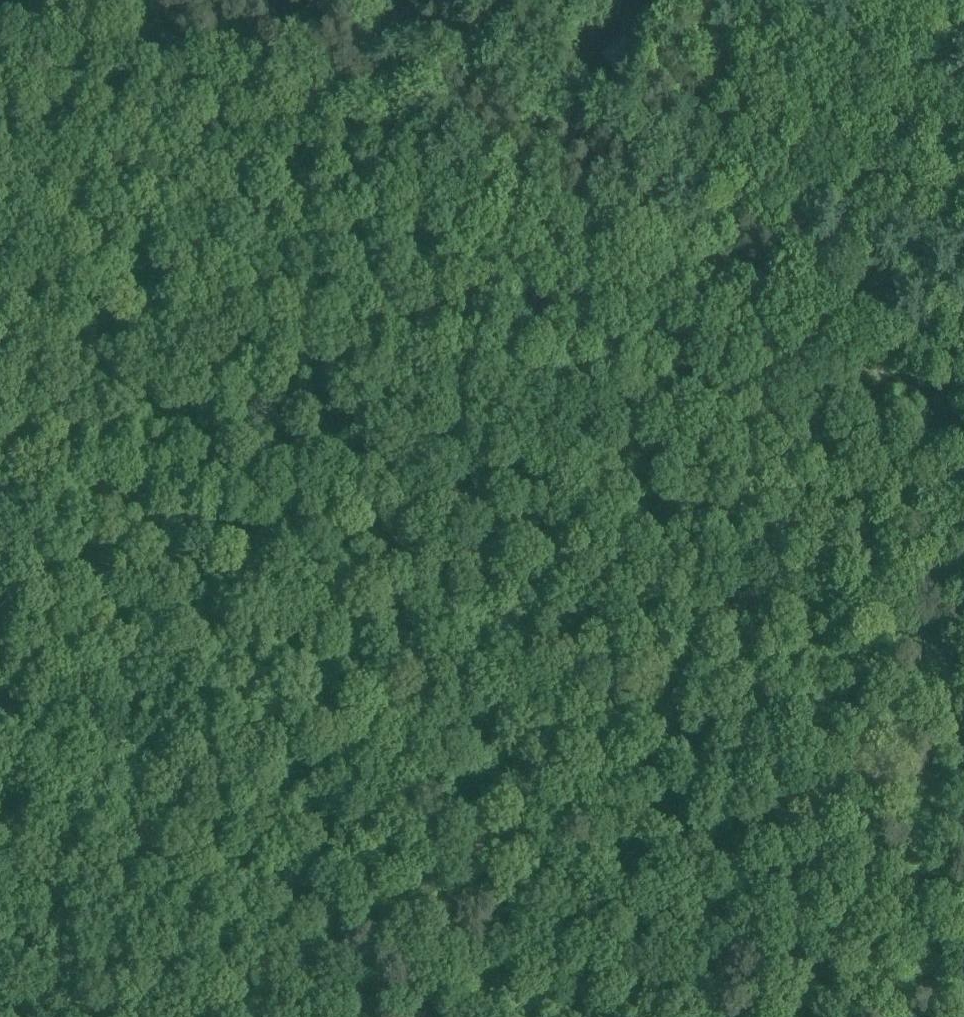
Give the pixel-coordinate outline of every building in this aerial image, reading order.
[(617,75),(641,59),(625,35),(600,51),(617,75)]
